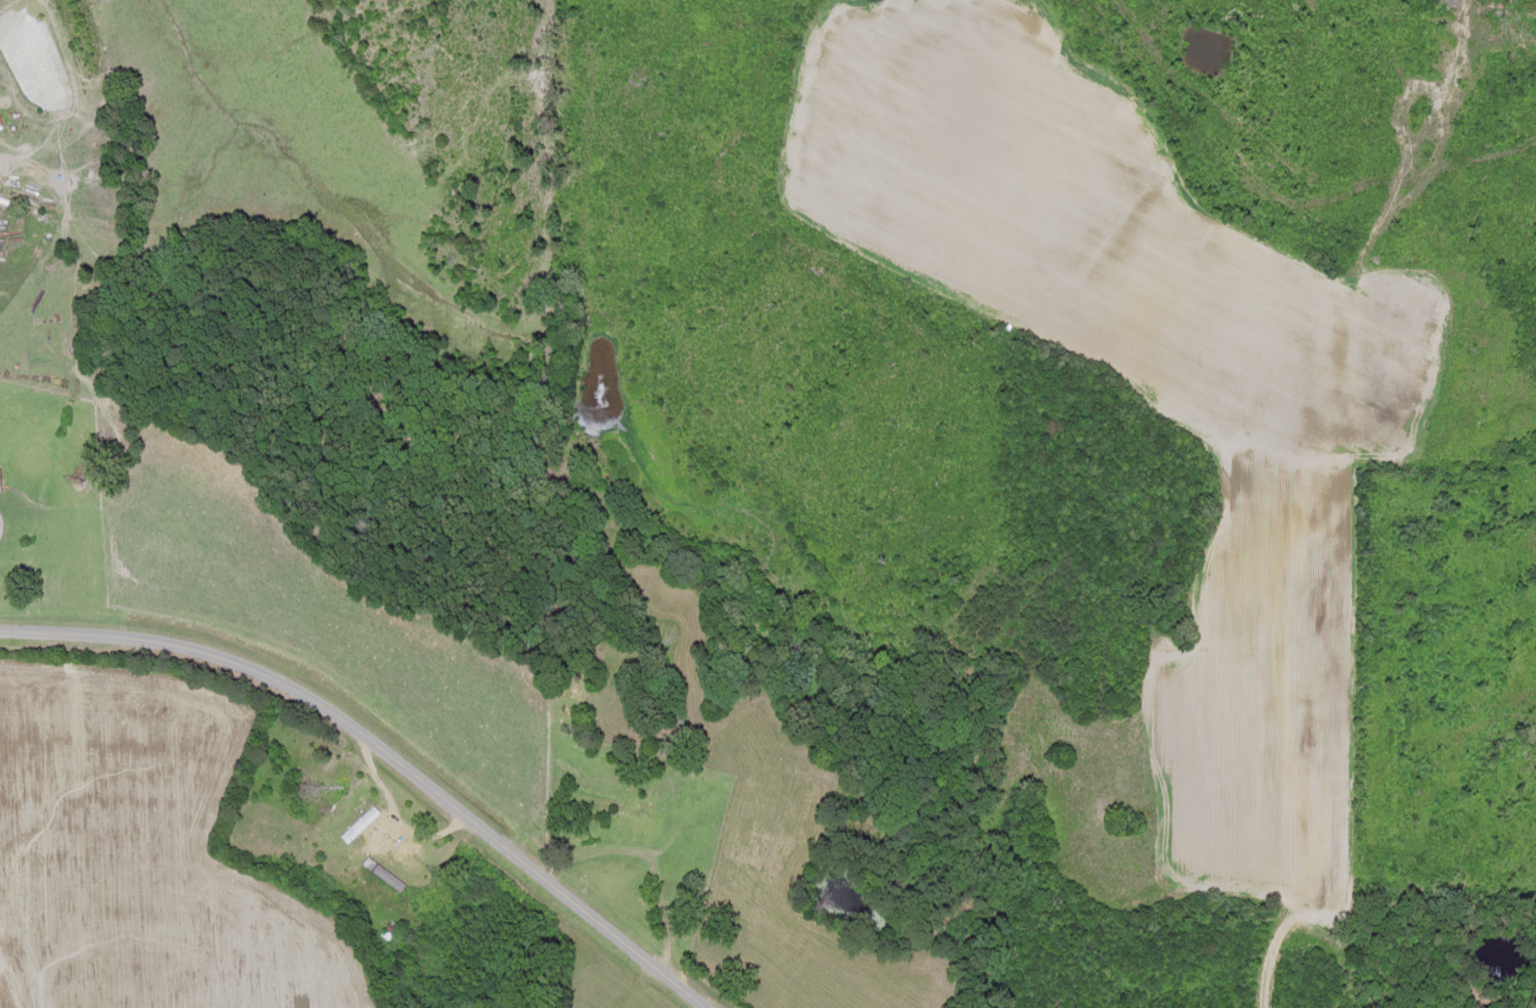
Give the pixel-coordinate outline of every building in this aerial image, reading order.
[(345,831),(360,840),(375,816),(360,807),(345,831)]
